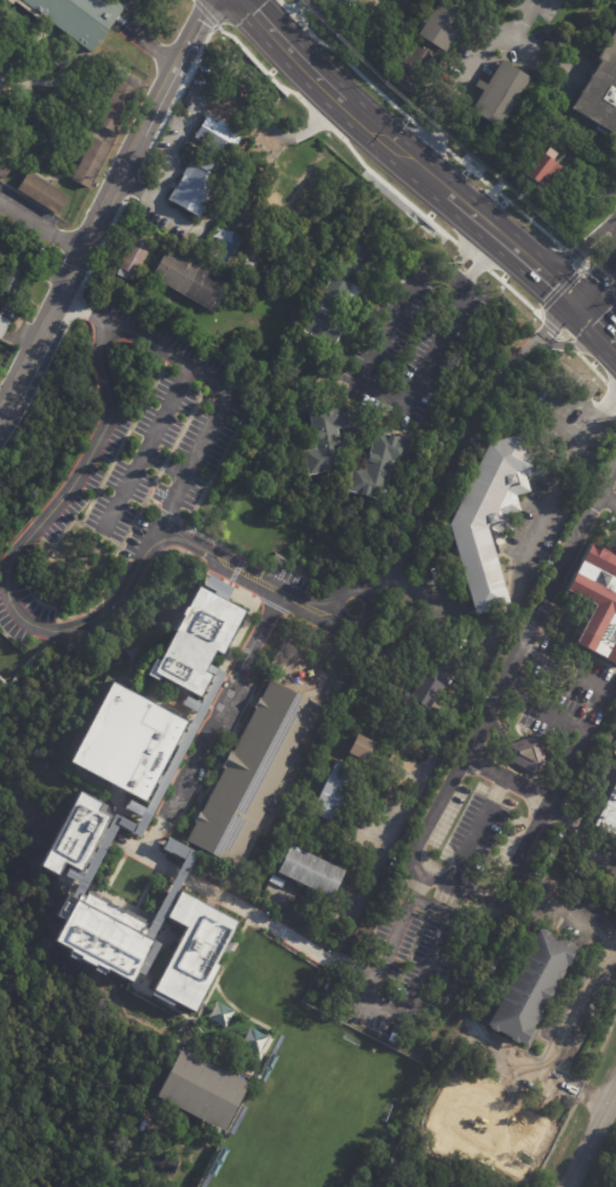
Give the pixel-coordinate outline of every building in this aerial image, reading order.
[(91,51),(24,0),(114,0),(123,7),(91,51)] [(422,21),(436,0),(466,0),(479,8),(480,8),(467,29),(459,24),(450,39),(448,38),(420,81),(392,63),(421,19),(422,21)] [(599,59),(615,32),(615,136),(575,111),(572,110),(574,108),(575,108),(582,94),(582,93),(583,91),(585,92),(593,79),(592,78),(593,75),(594,75),(603,62),(599,59)] [(532,80),(534,80),(503,131),(474,113),(487,93),(478,87),(482,82),(490,87),(505,63),(532,80)] [(125,86),(137,92),(115,134),(97,125),(119,82),(125,86)] [(207,110),(235,128),(232,132),(242,138),(220,176),(223,178),(200,217),(168,199),(191,160),(200,165),(211,147),(195,137),(207,117),(202,115),(206,110),(207,110)] [(111,148),(91,191),(71,182),(92,138),(111,148)] [(551,149),(558,155),(553,161),(562,167),(545,189),(524,172),(541,150),(546,154),(549,149),(551,149)] [(4,182),(0,179),(0,155),(15,165),(4,182)] [(27,170),(16,190),(58,214),(70,195),(27,170)] [(350,319),(349,320),(339,316),(338,320),(347,326),(336,348),(307,332),(318,311),(316,310),(345,253),(346,254),(358,233),(356,231),(358,225),(384,239),(363,277),(355,273),(350,281),(362,288),(352,310),(345,306),(344,309),(352,314),(350,319)] [(145,243),(151,246),(137,275),(134,274),(131,282),(116,275),(121,266),(119,266),(133,236),(145,243)] [(195,257),(212,266),(208,271),(221,280),(225,274),(235,280),(215,312),(152,276),(168,248),(183,257),(185,251),(195,257)] [(15,298),(0,290),(0,282),(11,262),(13,263),(17,257),(21,259),(34,266),(27,279),(25,279),(15,298)] [(1,339),(0,338),(0,314),(11,321),(1,339)] [(307,451),(318,448),(311,408),(347,402),(352,425),(340,428),(349,469),(312,475),(307,451)] [(532,471),(522,475),(526,489),(512,493),(517,509),(503,514),(507,528),(496,532),(500,541),(489,544),(507,602),(473,613),(445,522),(487,441),(523,429),(536,470),(532,471)] [(372,497),(350,491),(356,466),(368,469),(378,431),(415,441),(409,464),(396,461),(385,500),(372,497)] [(586,541),(615,558),(615,664),(615,666),(569,641),(589,603),(560,589),(562,586),(586,541)] [(196,586),(200,587),(207,575),(234,590),(228,601),(246,610),(221,656),(215,653),(206,671),(212,675),(200,696),(161,676),(159,681),(145,673),(155,656),(159,659),(196,586)] [(448,671),(444,677),(449,681),(430,710),(413,698),(441,655),(453,663),(448,671)] [(321,706),(236,867),(186,841),(196,824),(196,822),(201,813),(202,814),(225,769),(223,768),(225,764),(218,761),(218,758),(207,753),(211,747),(221,753),(221,751),(229,756),(231,751),(234,752),(257,709),(254,707),(260,698),(261,698),(271,679),(321,706)] [(109,681),(186,722),(144,801),(68,759),(109,681)] [(375,745),(367,762),(350,753),(359,734),(376,742),(375,745)] [(548,767),(549,768),(535,773),(512,761),(508,745),(540,736),(548,767)] [(342,807),(334,824),(313,814),(339,759),(359,769),(342,807)] [(597,826),(615,789),(615,837),(597,826)] [(79,792),(100,803),(97,809),(109,816),(80,871),(63,861),(57,873),(40,864),(79,792)] [(347,872),(334,900),(280,873),(293,845),(347,872)] [(177,888),(162,917),(183,928),(151,990),(194,1013),(219,964),(215,964),(238,921),(177,888)] [(64,891),(75,896),(77,893),(84,896),(86,891),(146,923),(144,928),(148,931),(144,937),(151,941),(131,981),(108,970),(105,974),(64,952),(65,950),(51,942),(62,922),(52,916),(64,891)] [(489,1030),(530,1047),(572,945),(532,928),(489,1030)] [(252,1084),(226,1134),(159,1100),(184,1050),(252,1084)]
